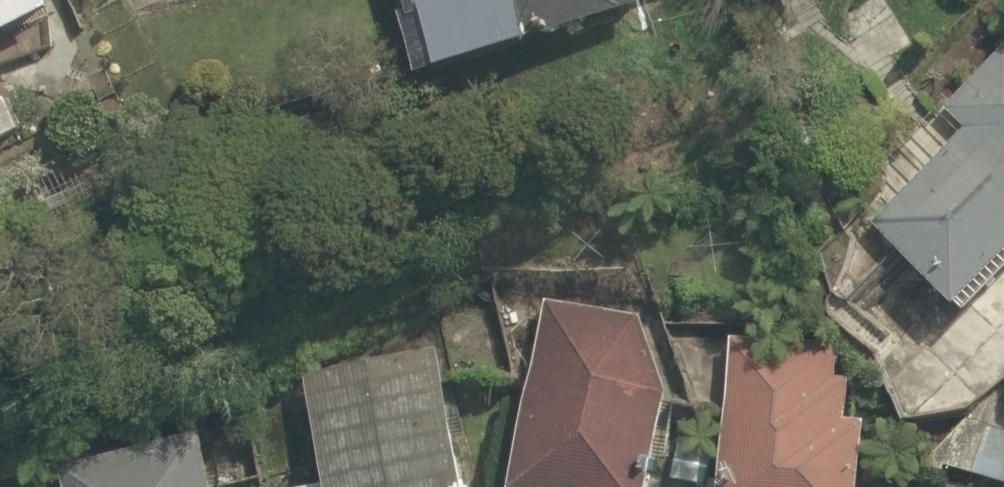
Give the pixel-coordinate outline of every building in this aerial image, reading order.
[(60,12),(55,0),(0,0),(0,38),(60,12)] [(672,0),(407,0),(426,69),(672,0)] [(903,144),(920,160),(860,220),(953,312),(1003,260),(1003,41),(903,144)] [(23,121),(4,82),(0,83),(0,133),(23,121)] [(554,302),(526,486),(668,486),(679,398),(650,316),(554,302)] [(740,345),(736,486),(879,486),(880,420),(856,419),(857,379),(842,379),(843,348),(740,345)] [(312,385),(337,486),(335,486),(479,486),(446,352),(312,385)] [(920,461),(1003,483),(1003,379),(920,461)] [(63,486),(213,486),(198,423),(56,458),(63,486)]
